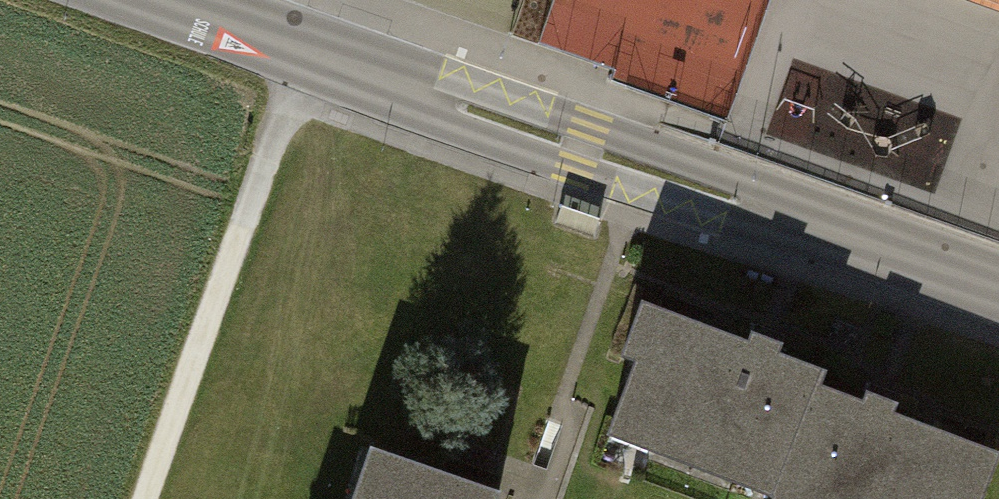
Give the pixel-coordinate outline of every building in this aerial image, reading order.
[(998,12),(998,0),(963,0),(998,12)] [(774,133),(942,183),(956,136),(788,86),(774,133)] [(645,307),(626,359),(637,363),(606,446),(751,498),(778,498),(819,387),(824,373),(645,307)] [(819,387),(778,498),(987,498),(998,465),(998,453),(819,387)] [(370,450),(354,498),(504,498),(505,495),(370,450)]
